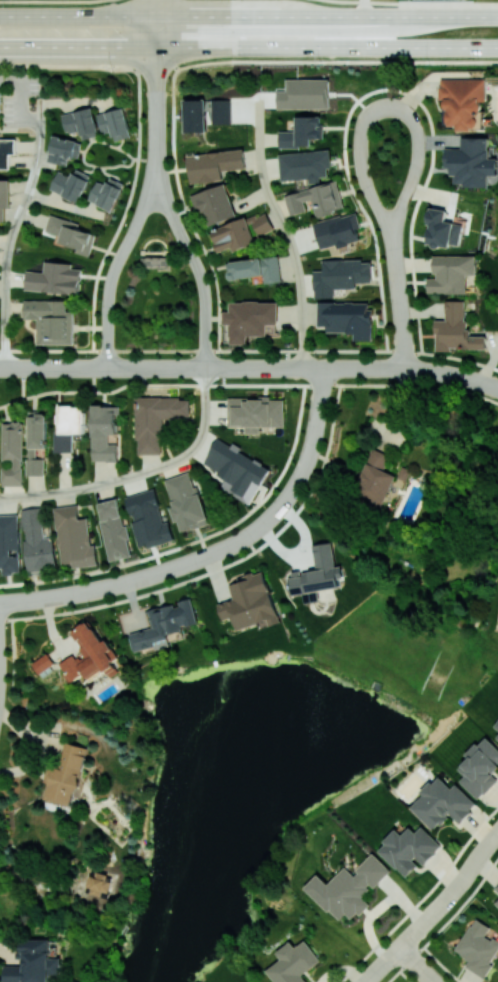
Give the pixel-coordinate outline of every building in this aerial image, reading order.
[(482,128),(482,101),(486,101),(486,79),(441,79),(441,100),(447,100),(447,128),(482,128)] [(207,131),(206,109),(212,109),(212,123),(231,123),(230,100),(208,100),(208,99),(185,100),(185,131),(207,131)] [(82,140),(99,135),(92,107),(61,115),(66,133),(79,130),(82,140)] [(102,133),(111,131),(114,141),(131,136),(124,107),(97,114),(102,133)] [(279,147),(312,146),(311,138),(323,138),(323,116),(296,116),(296,131),(279,131),(279,147)] [(47,161),(67,165),(69,157),(78,159),(82,142),(53,135),(47,161)] [(0,137),(0,169),(9,169),(9,154),(15,154),(16,137),(0,137)] [(461,137),(461,148),(445,148),(445,171),(452,171),(452,185),(489,186),(489,175),(497,175),(497,163),(497,159),(488,158),(489,137),(461,137)] [(278,154),(281,181),(309,178),(309,184),(321,183),(320,177),(331,176),(329,149),(278,154)] [(190,183),(223,181),(222,170),(245,169),(244,150),(188,153),(190,183)] [(50,189),(78,203),(91,176),(75,168),(72,177),(58,170),(50,189)] [(112,212),(125,184),(110,177),(106,185),(97,180),(88,200),(112,212)] [(5,221),(5,208),(9,208),(9,179),(0,180),(0,221),(5,221)] [(284,194),(290,215),(306,211),(304,201),(311,200),(316,217),(344,209),(337,181),(284,194)] [(192,195),(204,228),(237,215),(224,183),(192,195)] [(459,248),(463,224),(445,221),(447,210),(431,208),(426,243),(459,248)] [(249,218),(257,236),(273,229),(265,211),(249,218)] [(319,248),(336,245),(336,246),(362,240),(356,213),(314,222),(319,248)] [(90,256),(95,233),(78,229),(80,222),(49,215),(45,231),(56,234),(54,241),(77,247),(75,252),(90,256)] [(231,247),(232,251),(254,243),(246,218),(210,229),(217,252),(231,247)] [(467,293),(467,274),(476,275),(477,255),(433,255),(433,276),(428,276),(428,293),(467,293)] [(262,276),(263,283),(281,282),(278,256),(228,261),(230,279),(262,276)] [(334,298),(334,288),(356,288),(356,282),(372,282),(371,259),(322,260),(322,270),(313,270),(314,298),(334,298)] [(80,293),(81,269),(72,268),(72,263),(44,261),(44,271),(26,270),(25,290),(80,293)] [(37,344),(73,344),(73,311),(66,311),(66,300),(24,300),(24,319),(36,318),(37,344)] [(373,302),(318,301),(317,325),(326,325),(326,332),(354,332),(354,340),(372,340),(373,302)] [(486,349),(486,336),(466,336),(466,301),(445,301),(445,320),(435,320),(436,349),(486,349)] [(136,454),(162,454),(162,420),(190,420),(190,397),(135,397),(136,454)] [(286,426),(286,398),(229,398),(229,426),(245,426),(245,434),(260,434),(260,426),(286,426)] [(117,461),(117,443),(109,443),(109,434),(118,434),(118,405),(91,405),(91,461),(117,461)] [(58,406),(59,433),(54,433),(54,452),(72,452),(72,434),(85,434),(85,406),(58,406)] [(46,412),(28,412),(28,475),(44,475),(44,458),(37,458),(36,448),(47,448),(46,412)] [(23,421),(1,422),(2,459),(13,459),(13,468),(2,468),(2,486),(23,485),(23,421)] [(203,465),(226,477),(220,488),(251,503),(270,466),(231,446),(231,445),(217,437),(203,465)] [(352,496),(390,512),(393,505),(386,503),(387,498),(386,498),(391,485),(400,488),(408,470),(401,467),(397,476),(383,470),(389,455),(371,447),(352,496)] [(165,478),(176,522),(180,521),(182,531),(207,525),(194,471),(165,478)] [(126,496),(133,522),(132,522),(139,549),(174,539),(169,520),(164,522),(155,488),(126,496)] [(97,503),(110,561),(131,556),(119,498),(97,503)] [(61,564),(72,563),(72,567),(98,565),(96,545),(91,546),(88,518),(80,518),(78,505),(55,507),(61,564)] [(23,509),(26,569),(56,567),(54,537),(44,537),(42,508),(23,509)] [(19,515),(0,515),(0,568),(3,567),(3,574),(20,573),(19,515)] [(313,545),(316,569),(289,573),(292,595),(302,594),(304,603),(318,600),(317,591),(340,587),(338,578),(344,577),(342,565),(335,566),(332,542),(313,545)] [(281,622),(264,570),(237,578),(239,582),(229,585),(233,598),(218,603),(223,620),(233,617),(237,630),(268,620),(270,626),(281,622)] [(130,633),(134,652),(170,645),(167,634),(182,631),(181,627),(197,623),(191,597),(179,600),(179,603),(148,610),(152,628),(130,633)] [(119,657),(87,620),(72,633),(83,646),(79,650),(84,655),(78,660),(72,654),(59,666),(72,682),(83,673),(89,679),(102,668),(110,677),(118,670),(112,662),(119,657)] [(39,674),(54,663),(47,653),(32,663),(39,674)] [(478,799),(497,780),(492,773),(497,767),(497,749),(485,736),(466,755),(469,758),(458,769),(465,775),(460,781),(478,799)] [(87,748),(65,742),(58,768),(53,766),(44,799),(72,807),(87,748)] [(411,807),(434,830),(450,814),(459,823),(478,804),(456,783),(451,788),(438,775),(422,792),(424,794),(411,807)] [(377,849),(405,877),(420,863),(422,866),(442,846),(422,826),(415,832),(410,827),(402,835),(397,829),(377,849)] [(304,888),(339,920),(345,913),(353,920),(369,903),(361,896),(371,886),(374,888),(390,870),(372,853),(353,874),(344,866),(328,884),(317,874),(304,888)] [(114,876),(94,870),(87,891),(107,897),(114,876)] [(497,953),(497,942),(486,935),(491,927),(475,918),(455,951),(470,960),(465,967),(483,978),(497,953)] [(19,939),(19,964),(4,964),(4,981),(49,981),(49,974),(61,974),(60,957),(50,957),(50,939),(19,939)] [(302,974),(308,981),(275,981),(266,970),(281,958),(276,952),(290,941),(295,948),(306,940),(321,960),(302,974)]
